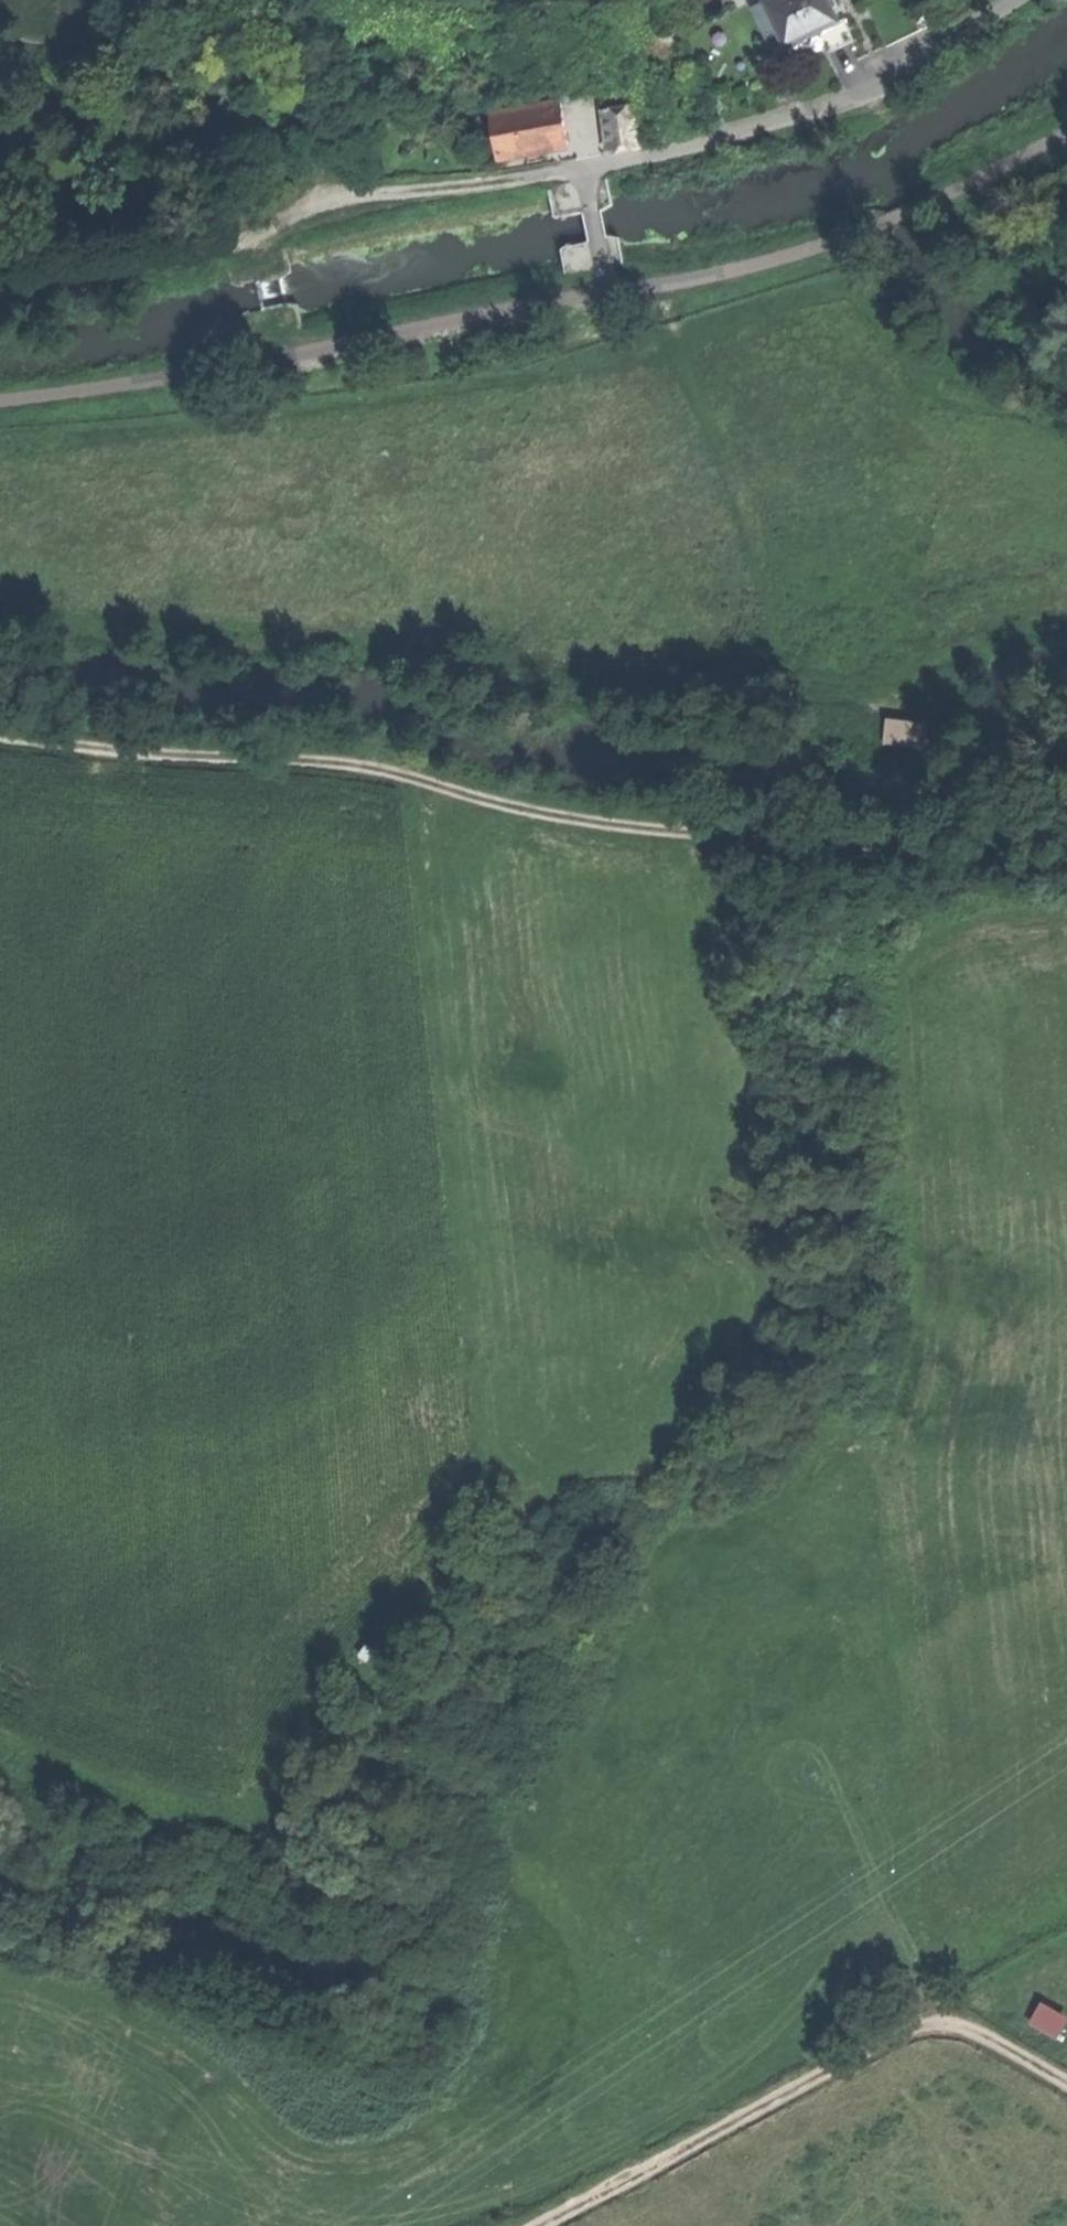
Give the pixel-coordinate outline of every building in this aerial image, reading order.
[(838,21),(828,0),(767,0),(766,0),(785,40),(803,31),(806,36),(812,33),(818,30),(838,21)] [(846,17),(838,21),(818,30),(828,53),(856,40),(846,17)] [(491,115),(500,160),(531,155),(570,147),(561,102),(491,115)] [(603,113),(610,153),(641,147),(635,107),(603,113)] [(471,119),(480,164),(500,160),(491,115),(471,119)] [(562,245),(567,273),(597,267),(591,239),(562,245)] [(1058,2038),(1066,2021),(1066,2014),(1040,1999),(1028,2021),(1058,2038)]
